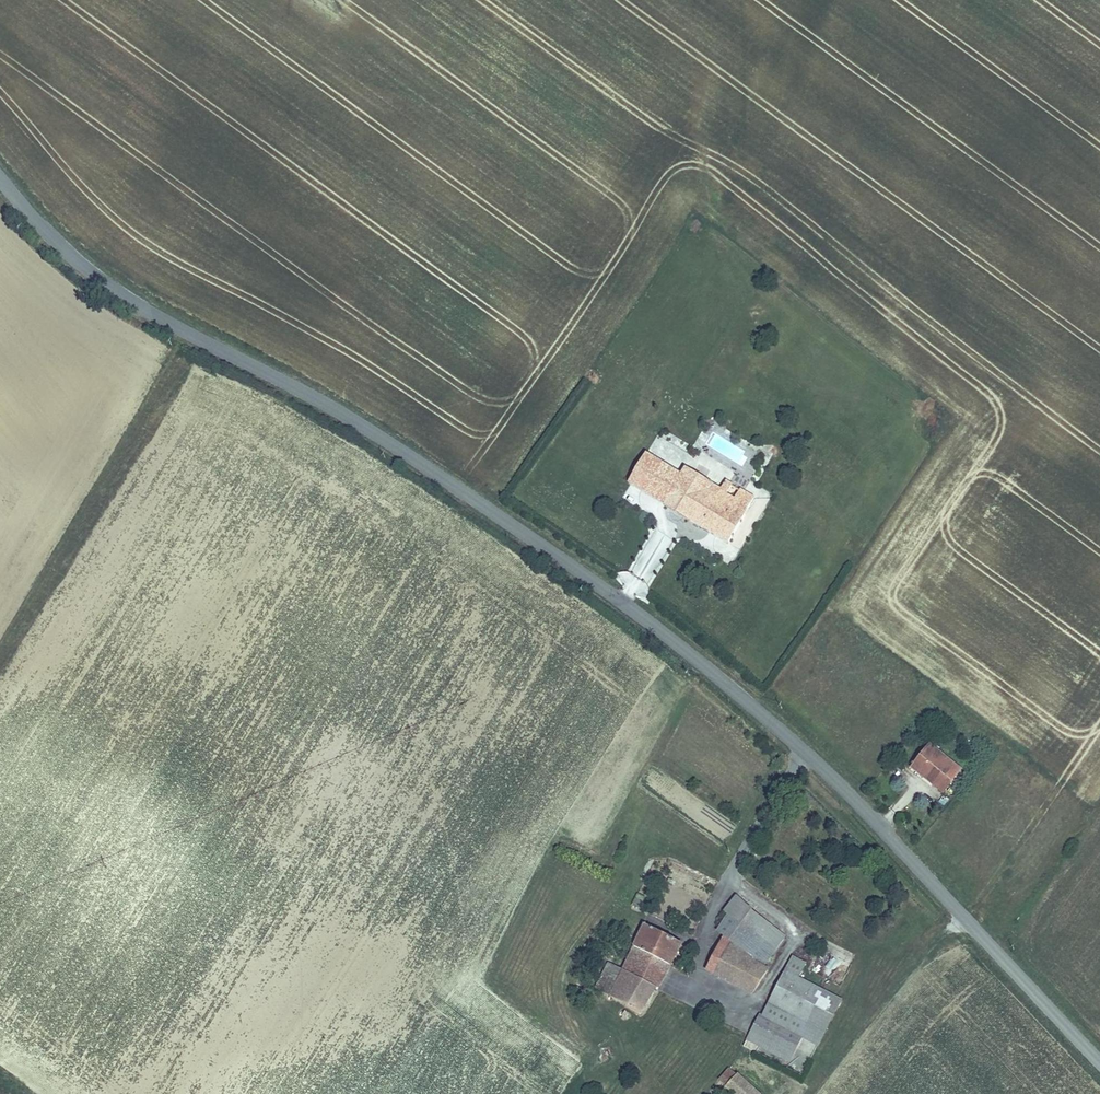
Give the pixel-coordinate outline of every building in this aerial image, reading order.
[(663,504),(680,476),(644,454),(627,482),(663,504)] [(728,543),(745,514),(744,514),(754,498),(725,482),(716,497),(706,490),(710,483),(685,468),(680,476),(663,504),(663,505),(688,520),(689,519),(728,543)] [(655,531),(650,546),(653,547),(650,555),(663,560),(671,537),(655,531)] [(643,569),(651,574),(655,568),(640,558),(633,569),(640,574),(643,569)] [(951,764),(929,747),(913,769),(934,785),(951,764)] [(961,772),(951,764),(934,785),(945,793),(961,772)] [(750,927),(757,915),(747,908),(738,895),(729,909),(734,914),(725,930),(729,934),(711,967),(739,984),(754,962),(768,942),(750,927)] [(777,929),(757,915),(750,927),(768,942),(777,929)] [(654,989),(679,941),(648,925),(623,975),(654,989)] [(777,929),(768,942),(754,962),(766,969),(788,936),(777,929)] [(685,944),(679,941),(654,989),(642,1012),(646,1014),(659,988),(663,988),(685,944)] [(793,957),(771,1002),(827,1030),(842,1001),(800,979),(807,963),(793,957)] [(754,962),(739,984),(751,991),(766,969),(754,962)] [(611,996),(623,975),(608,966),(597,989),(610,996),(611,996)] [(642,1012),(654,989),(623,975),(611,996),(642,1012)] [(827,1030),(771,1002),(754,1036),(790,1055),(801,1037),(819,1046),(827,1030)] [(732,1069),(721,1080),(736,1093),(760,1093),(732,1069)]
